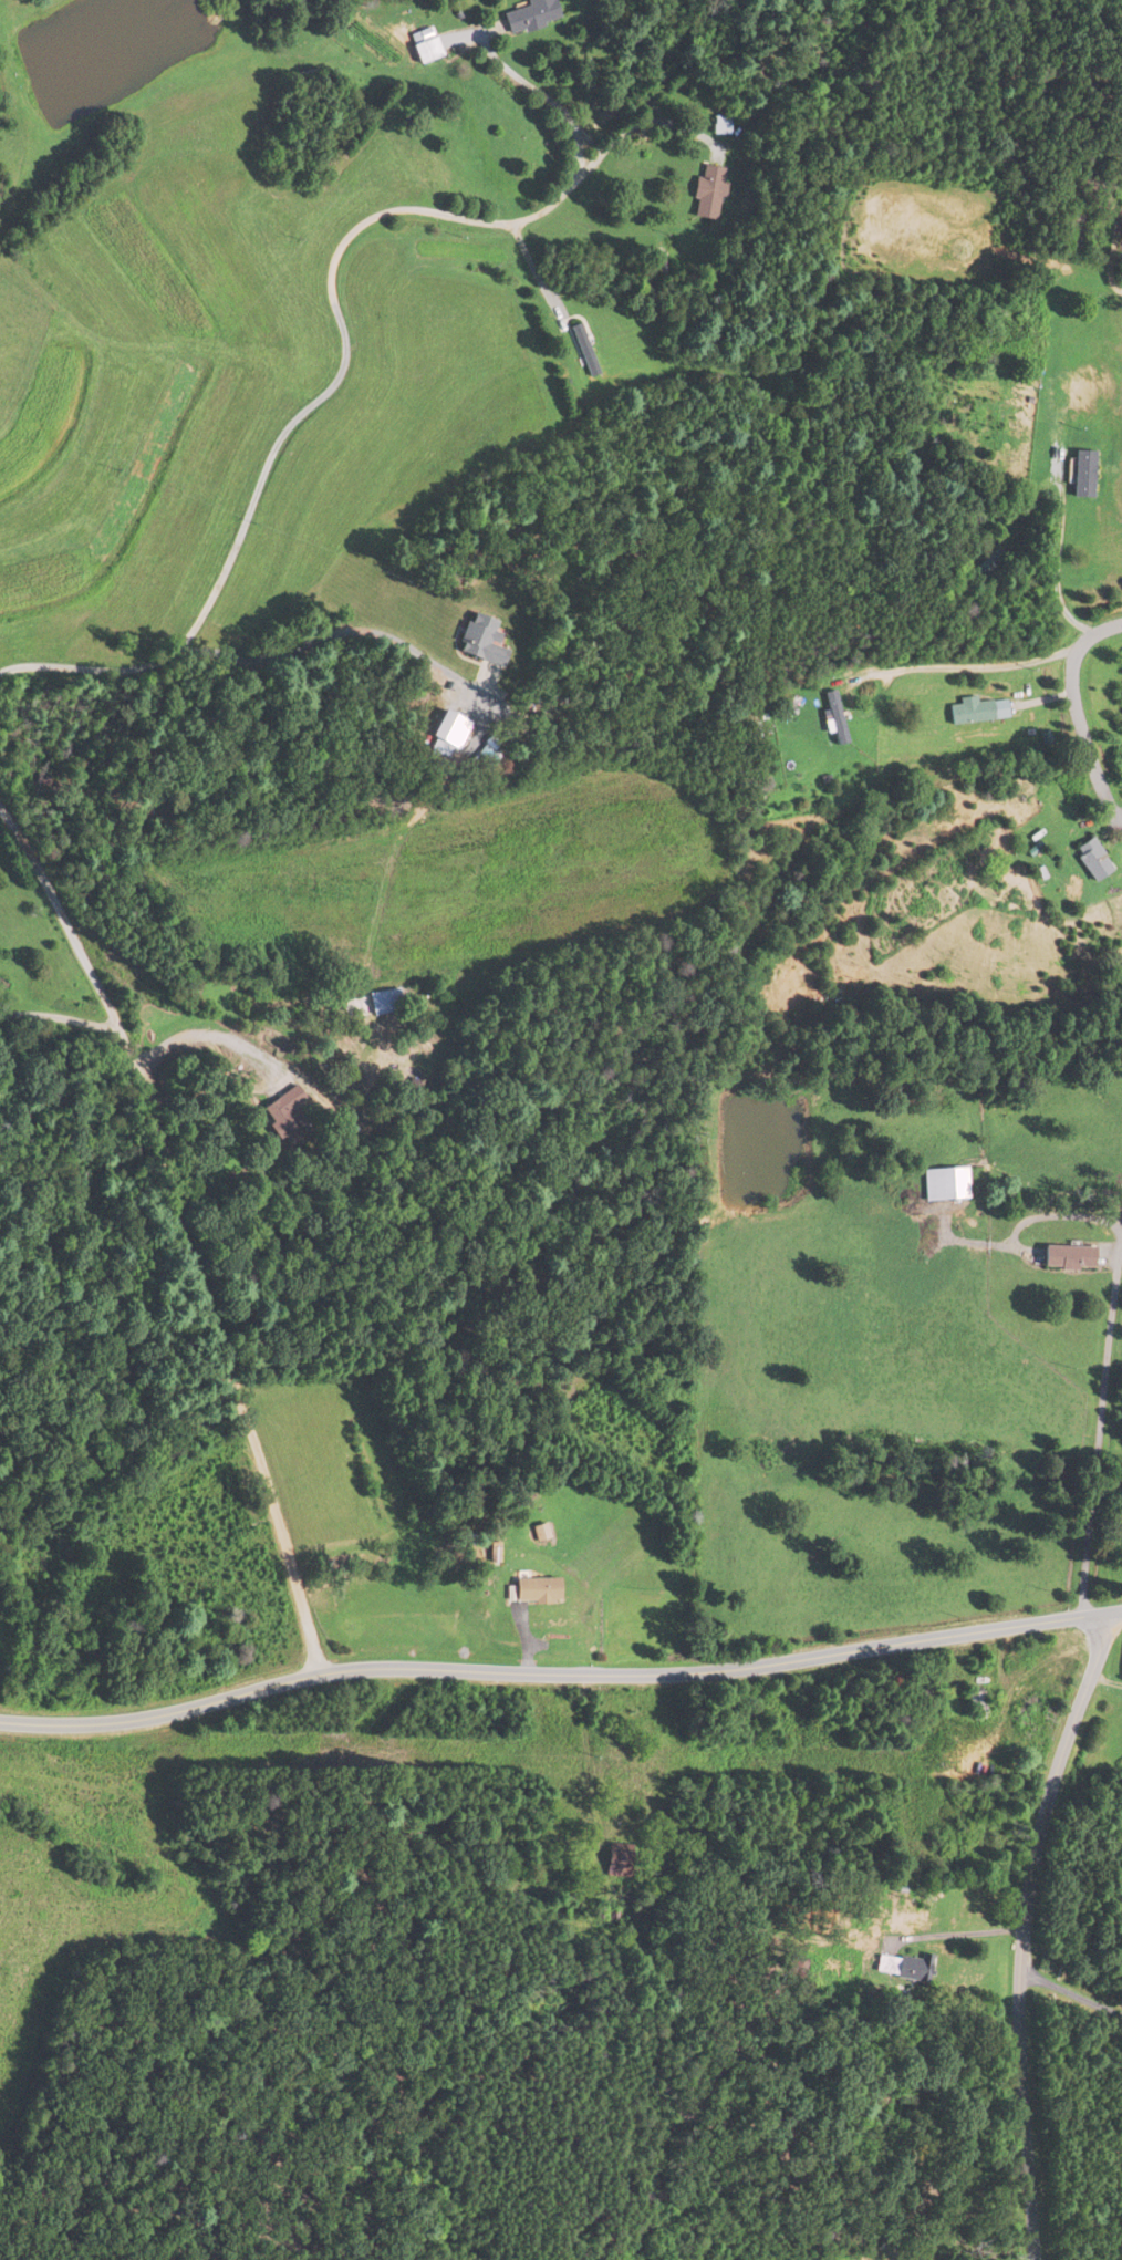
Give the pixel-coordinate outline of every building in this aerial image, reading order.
[(552,0),(523,0),(525,7),(500,13),(505,34),(558,21),(552,0)] [(415,63),(435,58),(428,29),(408,34),(415,63)] [(727,134),(727,117),(709,117),(709,134),(727,134)] [(717,221),(724,169),(696,165),(689,217),(717,221)] [(568,328),(589,378),(599,374),(579,324),(568,328)] [(1072,499),(1093,499),(1093,452),(1072,452),(1072,499)] [(453,654),(499,669),(505,651),(492,647),(496,636),(489,634),(493,622),(466,613),(453,654)] [(815,697),(824,744),(836,742),(827,695),(815,697)] [(946,706),(948,725),(1006,720),(1004,698),(956,702),(957,705),(946,706)] [(1108,869),(1089,836),(1068,847),(1087,881),(1108,869)] [(355,1014),(399,1011),(397,989),(354,992),(355,1014)] [(252,1107),(278,1149),(308,1130),(291,1104),(300,1099),(290,1083),(252,1107)] [(966,1198),(964,1166),(920,1168),(921,1200),(966,1198)] [(1092,1267),(1092,1245),(1040,1245),(1040,1267),(1092,1267)] [(536,1542),(547,1537),(541,1524),(530,1529),(536,1542)] [(557,1579),(511,1579),(511,1602),(557,1602),(557,1579)] [(932,1957),(922,1955),(921,1960),(896,1956),(893,1978),(927,1984),(932,1957)]
